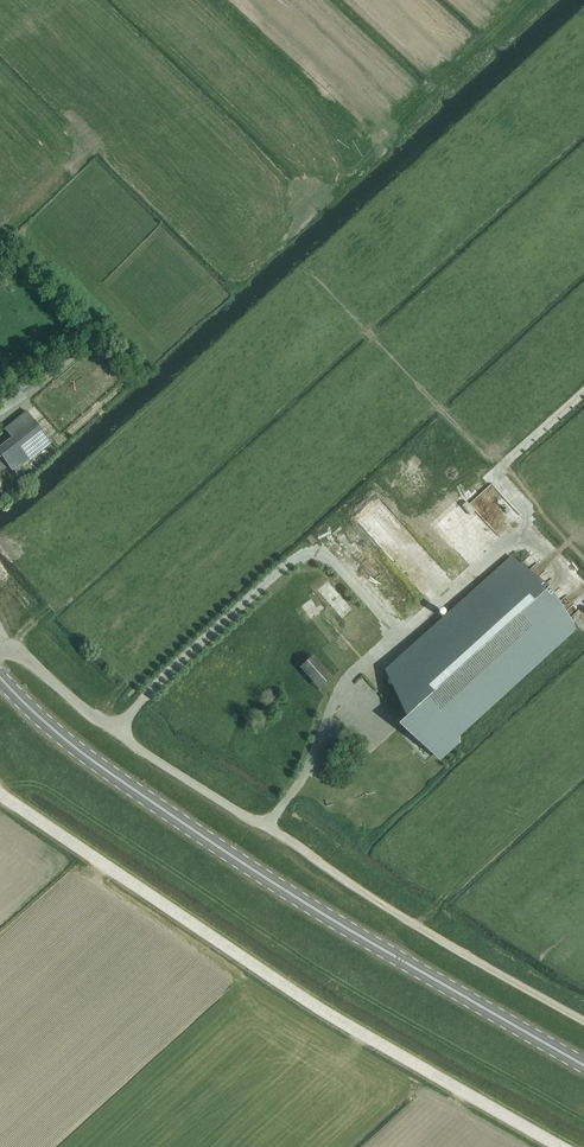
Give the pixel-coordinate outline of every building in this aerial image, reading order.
[(27,412),(5,429),(12,439),(0,448),(0,455),(13,472),(51,442),(27,412)] [(493,478),(474,497),(501,524),(520,505),(493,478)] [(447,738),(569,627),(515,567),(512,563),(389,674),(420,708),(408,718),(413,724),(412,725),(439,755),(451,743),(447,738)] [(316,685),(335,671),(327,660),(324,662),(316,652),(304,661),(310,669),(306,672),(316,685)] [(514,698),(528,685),(521,678),(507,691),(514,698)]
